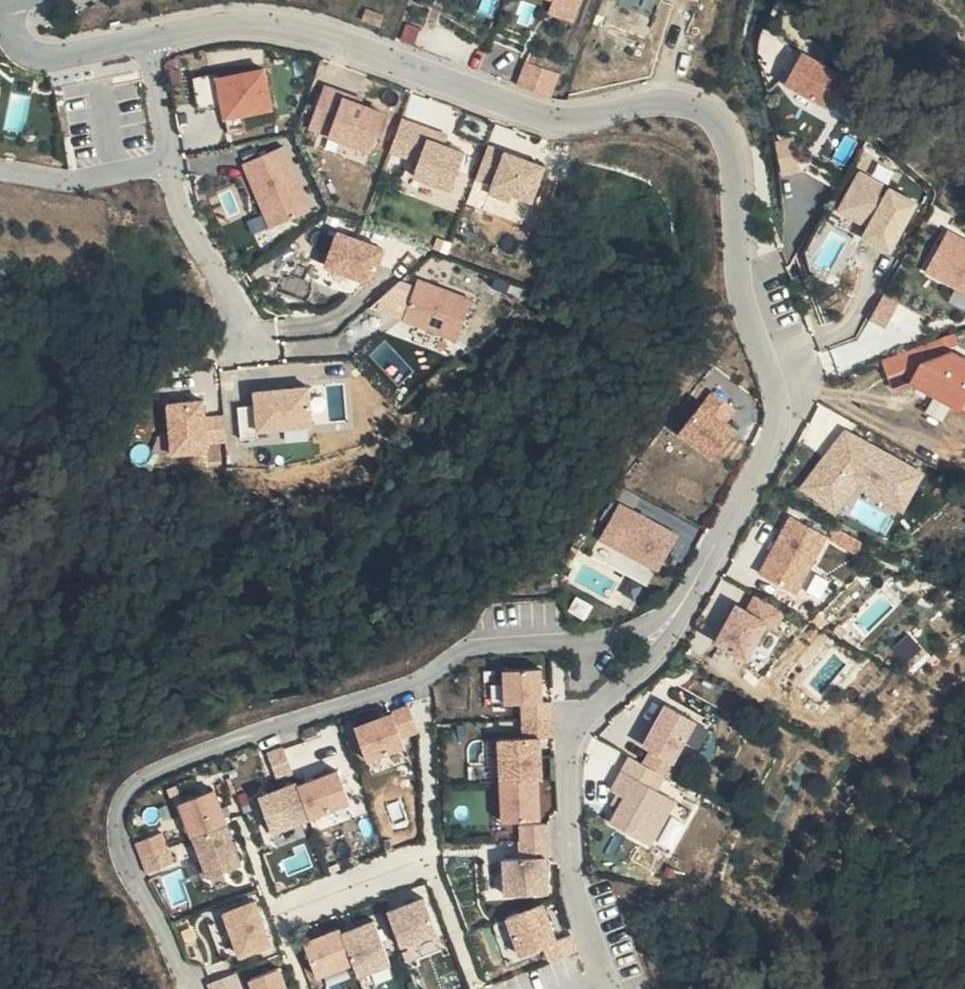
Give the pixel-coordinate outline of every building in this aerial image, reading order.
[(550,11),(576,20),(583,0),(553,0),(550,11)] [(783,85),(834,110),(849,79),(801,51),(783,85)] [(528,57),(518,81),(553,95),(563,71),(528,57)] [(270,66),(219,70),(224,115),(274,111),(270,66)] [(220,100),(217,73),(197,75),(200,102),(220,100)] [(310,126),(374,149),(389,106),(325,83),(310,126)] [(417,162),(415,116),(395,116),(397,163),(417,162)] [(777,137),(783,172),(802,169),(796,134),(777,137)] [(418,139),(420,184),(462,182),(460,137),(418,139)] [(488,141),(479,176),(494,179),(502,144),(488,141)] [(287,142),(243,160),(271,226),(315,207),(287,142)] [(534,204),(549,161),(506,146),(491,189),(534,204)] [(917,201),(861,169),(836,214),(866,228),(861,242),(888,255),(917,201)] [(325,263),(375,281),(388,243),(338,226),(325,263)] [(948,229),(921,273),(964,298),(964,238),(948,229)] [(398,274),(380,302),(399,314),(417,286),(398,274)] [(425,286),(427,334),(469,332),(467,284),(425,286)] [(874,319),(890,324),(899,295),(883,290),(874,319)] [(893,390),(910,386),(964,415),(964,363),(949,354),(943,341),(882,360),(893,390)] [(239,403),(242,433),(316,426),(312,381),(255,386),(257,401),(239,403)] [(702,401),(678,431),(715,461),(741,430),(730,421),(738,410),(713,388),(702,401)] [(172,450),(210,448),(209,437),(229,436),(227,410),(208,411),(207,393),(168,396),(172,450)] [(847,428),(800,481),(835,512),(856,488),(902,513),(924,475),(847,428)] [(678,533),(620,499),(596,543),(654,577),(678,533)] [(828,535),(792,515),(761,573),(798,595),(828,535)] [(766,621),(734,604),(714,641),(749,657),(766,621)] [(541,672),(503,674),(506,709),(522,708),(544,706),(541,672)] [(544,706),(522,708),(520,721),(552,718),(553,705),(544,706)] [(697,725),(666,705),(641,745),(650,750),(644,764),(667,776),(697,725)] [(395,716),(355,731),(370,774),(408,761),(395,716)] [(552,718),(520,721),(521,739),(555,734),(552,718)] [(540,779),(539,738),(521,739),(498,740),(498,783),(540,779)] [(287,747),(267,754),(278,783),(296,774),(287,747)] [(644,764),(627,755),(619,769),(658,792),(667,776),(644,764)] [(658,792),(619,769),(609,789),(623,798),(609,823),(648,850),(675,802),(658,792)] [(341,770),(295,789),(308,825),(353,810),(341,770)] [(516,824),(539,821),(540,779),(498,783),(500,825),(516,824)] [(295,789),(293,785),(253,799),(277,848),(312,835),(308,825),(295,789)] [(217,791),(176,808),(191,842),(231,827),(217,791)] [(552,853),(551,824),(516,824),(518,854),(552,853)] [(231,827),(191,842),(211,882),(248,872),(231,827)] [(164,834),(136,844),(149,874),(176,865),(164,834)] [(545,858),(503,861),(506,900),(548,895),(545,858)] [(423,897),(387,914),(402,953),(438,938),(423,897)] [(257,899),(221,915),(239,964),(276,951),(257,899)] [(543,907),(502,923),(517,959),(557,942),(543,907)] [(375,922),(342,935),(357,975),(360,983),(392,970),(375,922)] [(340,930),(302,945),(320,988),(357,975),(342,935),(340,930)] [(247,985),(249,988),(290,988),(283,969),(247,985)] [(214,988),(231,988),(232,988),(227,975),(211,981),(214,988)]
